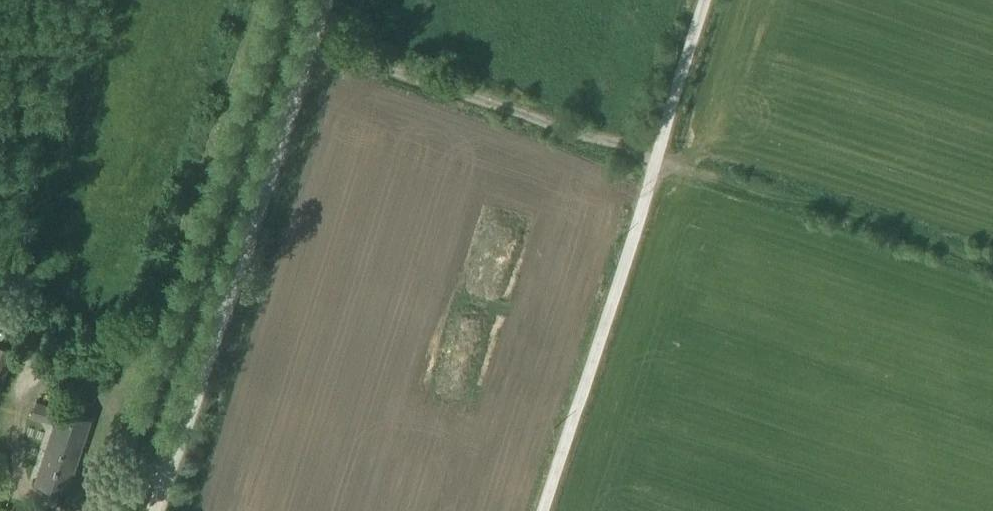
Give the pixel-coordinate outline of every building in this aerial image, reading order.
[(68,492),(92,418),(35,400),(29,416),(53,424),(35,480),(36,481),(36,482),(68,492)]
